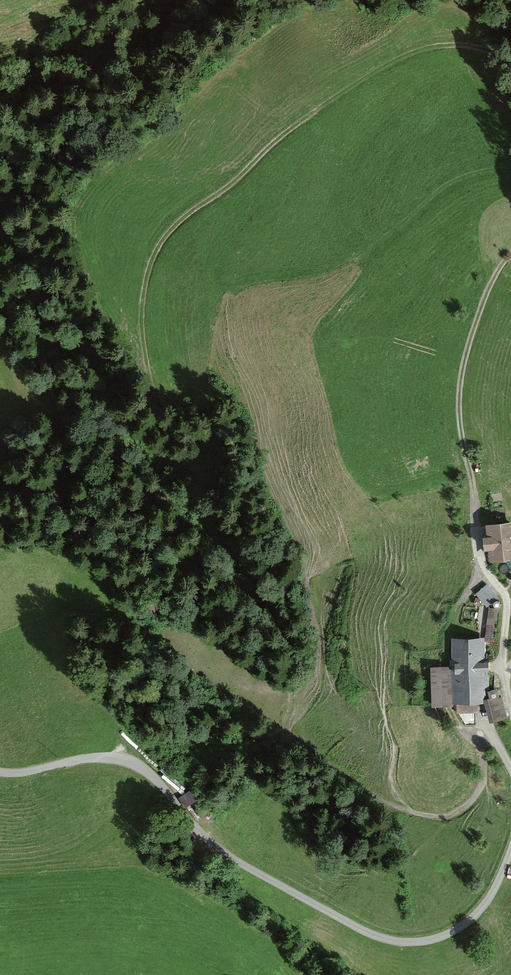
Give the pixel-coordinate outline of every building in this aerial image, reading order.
[(486,521),(487,532),(483,533),(484,546),(488,546),(490,559),(510,557),(510,519),(486,521)] [(487,583),(476,593),(487,606),(498,597),(487,583)] [(486,636),(451,636),(452,658),(450,658),(450,665),(430,665),(431,706),(456,706),(456,713),(478,713),(478,702),(484,702),(489,721),(508,717),(502,696),(499,697),(497,688),(489,689),(489,661),(486,661),(486,641),(495,642),(499,608),(489,607),(486,636)]
